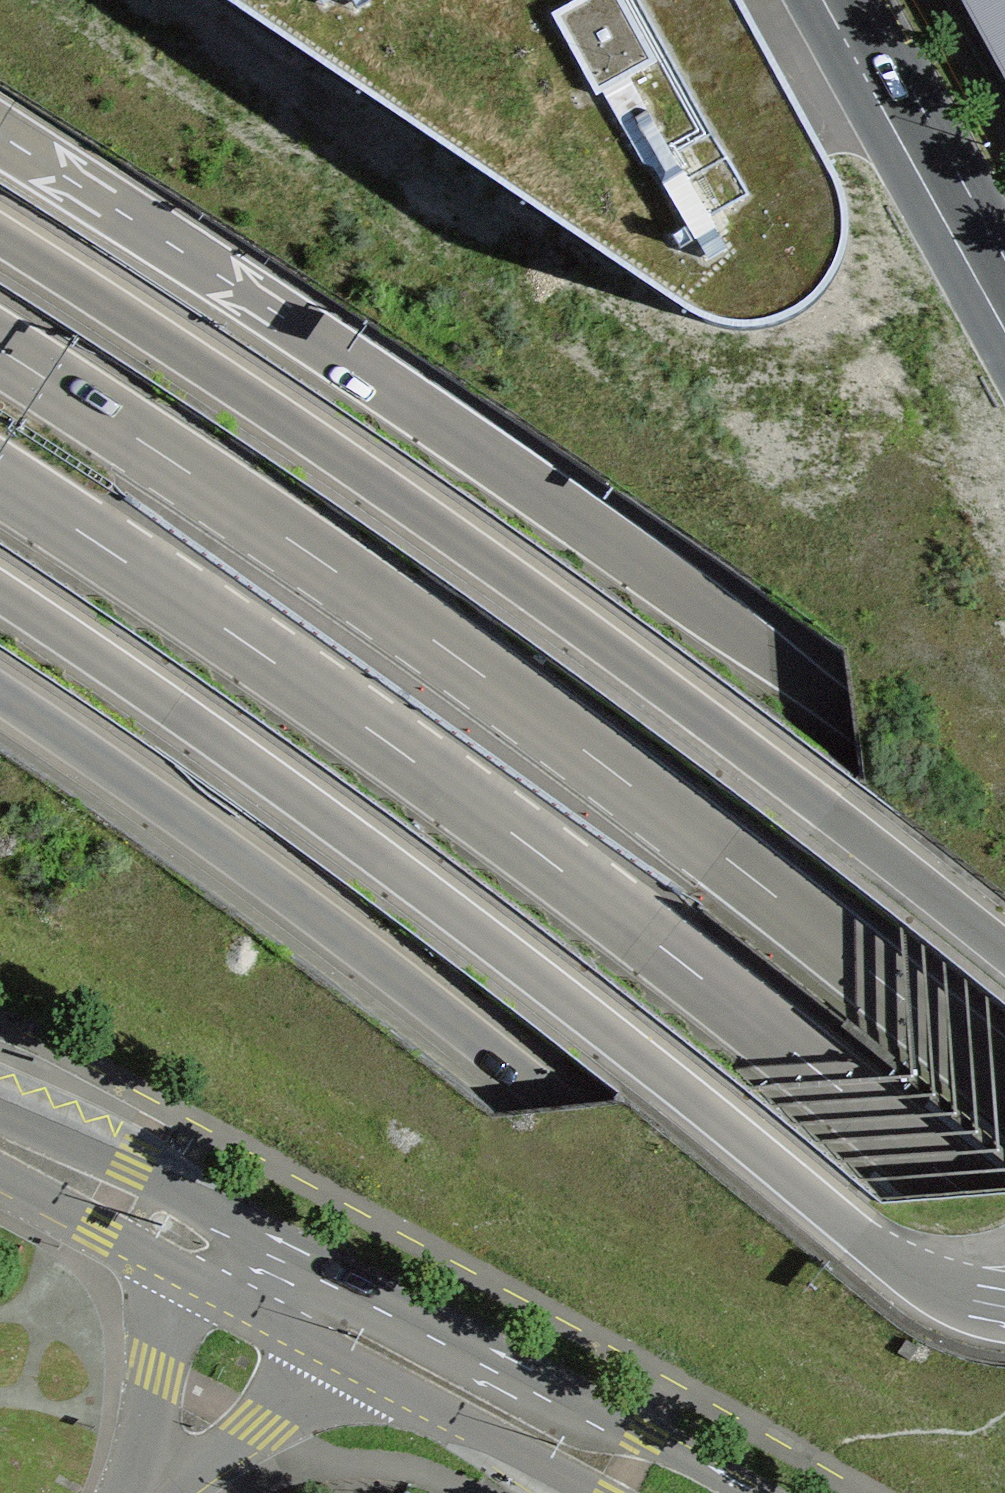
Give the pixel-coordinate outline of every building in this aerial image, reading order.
[(686,314),(701,322),(726,329),(739,331),(769,327),(800,314),(823,294),(840,264),(846,243),(847,218),(838,184),(737,0),(216,0),(686,314)]
